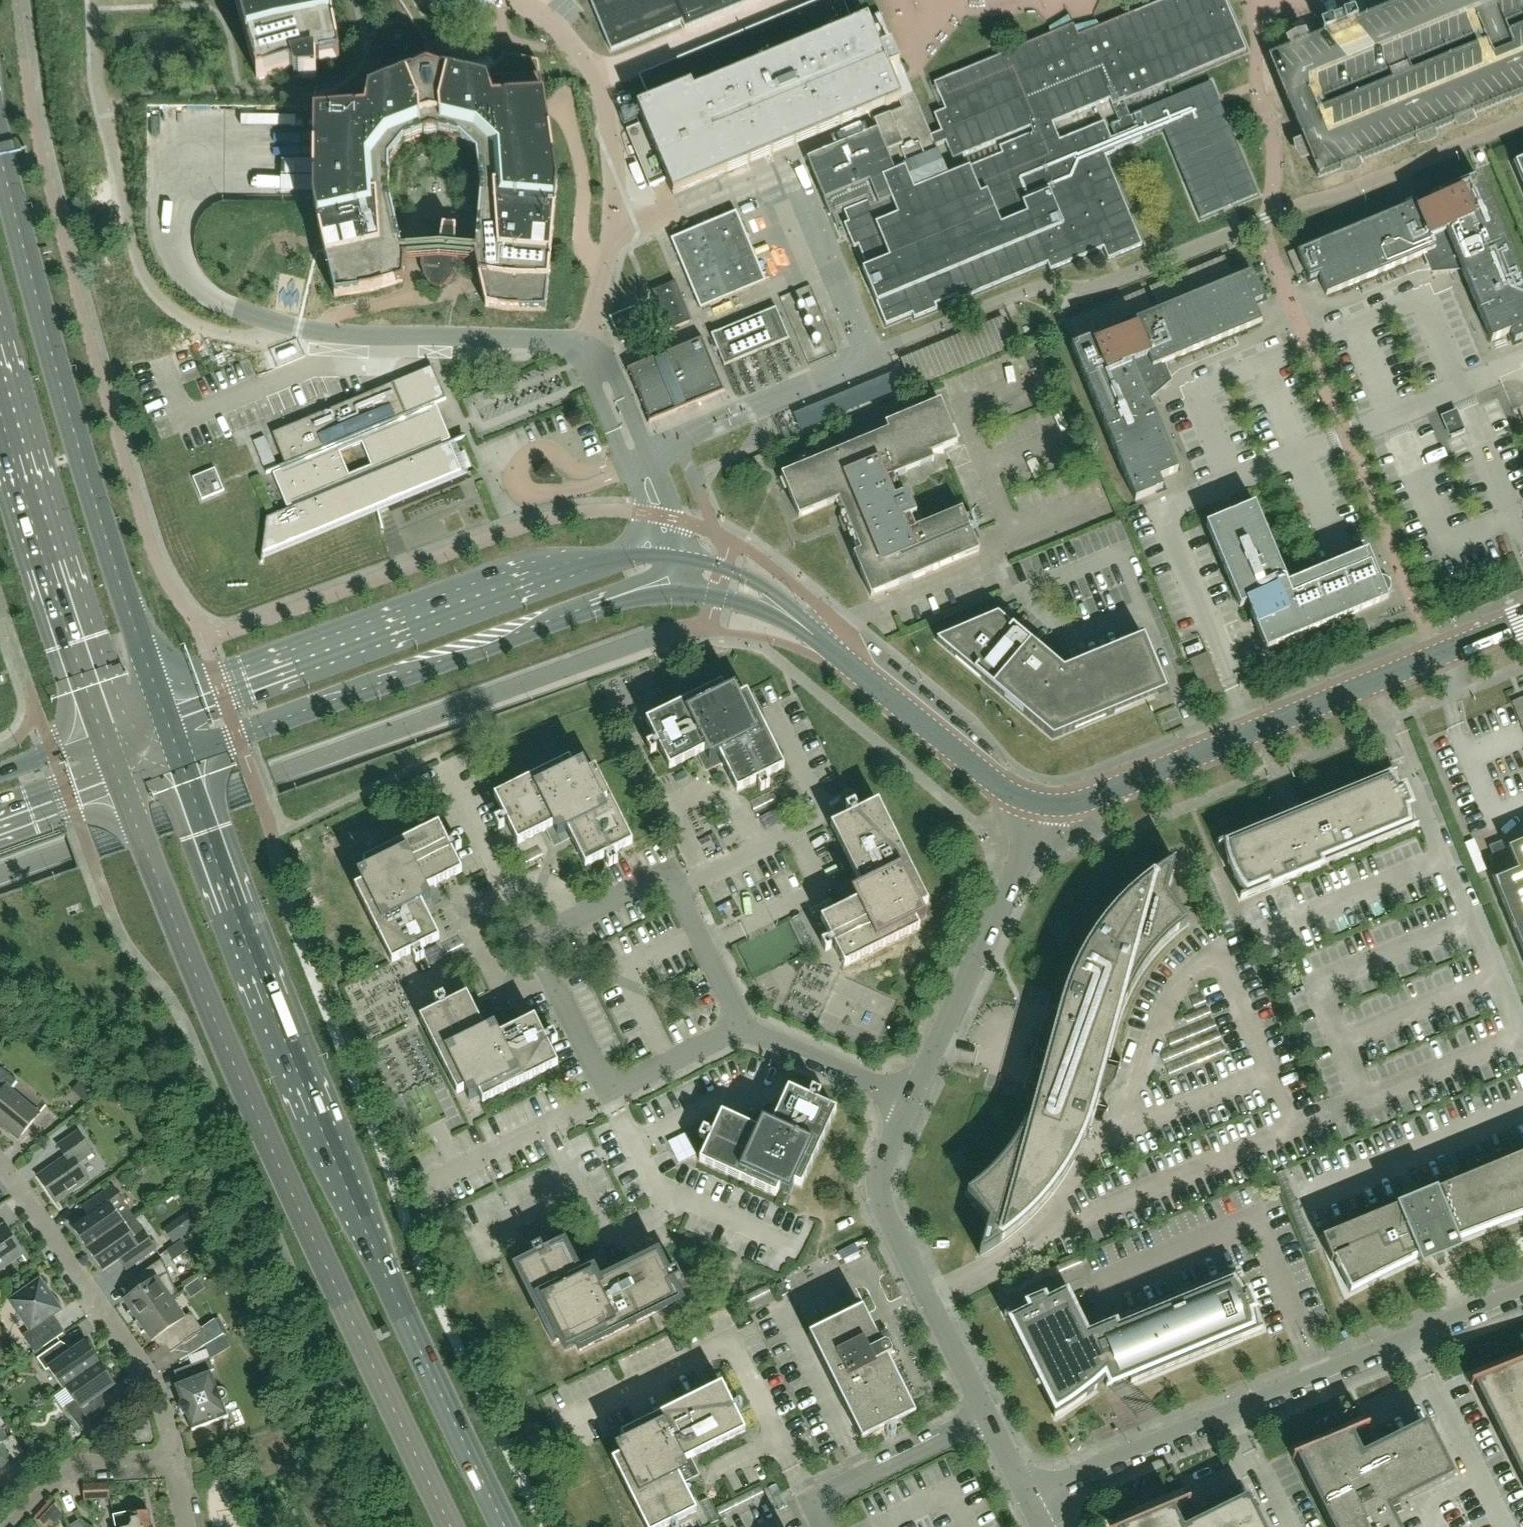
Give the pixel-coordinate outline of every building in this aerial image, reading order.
[(257,79),(291,70),(294,79),(316,78),(316,64),(339,59),(328,0),(234,0),(257,79)] [(424,42),(426,69),(368,92),(365,111),(313,115),(313,203),(335,297),(372,291),(403,282),(404,264),(404,260),(412,260),(421,259),(421,263),(424,276),(430,286),(436,289),(443,287),(451,278),(456,266),(456,261),(457,259),(458,265),(465,263),(475,261),(479,281),(486,307),(508,311),(546,311),(552,236),(557,186),(553,163),(546,114),(538,63),(503,54),(493,69),(477,71),(441,61),(439,41),(435,19),(423,17),(412,0),(397,0),(424,42)] [(597,14),(631,0),(591,0),(597,14)] [(644,124),(667,180),(673,195),(747,164),(824,132),(898,101),(914,95),(906,76),(907,76),(907,75),(908,75),(908,74),(909,74),(909,73),(909,72),(910,71),(910,70),(909,70),(909,69),(909,68),(908,67),(908,66),(907,66),(906,66),(906,65),(905,65),(904,65),(903,65),(902,65),(902,66),(880,13),(868,19),(860,0),(819,0),(639,76),(642,85),(644,89),(649,102),(646,104),(637,108),(644,124)] [(953,159),(1031,127),(1033,131),(1053,123),(1111,99),(1113,106),(1125,101),(1247,51),(1225,0),(1165,0),(1078,36),(1073,25),(935,82),(946,109),(935,114),(942,132),(932,136),(936,146),(946,142),(953,159)] [(1265,14),(1289,22),(1296,4),(1284,0),(1270,0),(1265,14)] [(1328,170),(1522,90),(1522,0),(1417,0),(1281,57),(1328,170)] [(1212,83),(1133,116),(1137,127),(1142,139),(1162,131),(1200,222),(1260,197),(1212,83)] [(877,130),(808,158),(831,213),(866,198),(867,202),(844,211),(849,223),(844,225),(854,248),(858,246),(867,268),(863,270),(886,326),(913,315),(915,319),(938,310),(936,305),(957,296),(959,301),(1047,264),(1050,271),(1103,248),(1108,259),(1142,245),(1130,217),(1111,171),(1106,157),(1117,153),(1116,151),(1143,140),(1142,139),(1137,127),(1118,135),(1113,124),(1120,121),(1118,117),(1063,139),(1056,123),(1033,132),(1034,133),(1000,147),(1003,154),(953,174),(948,176),(914,190),(891,200),(882,178),(882,176),(894,171),(877,130)] [(164,120),(147,119),(147,137),(164,137),(164,120)] [(1522,187),(1522,160),(1513,164),(1522,187)] [(1297,254),(1305,273),(1309,281),(1318,277),(1326,296),(1426,255),(1433,273),(1462,271),(1491,342),(1518,331),(1522,339),(1521,340),(1522,341),(1522,340),(1522,288),(1478,178),(1431,198),(1434,204),(1418,211),(1416,204),(1297,254)] [(766,282),(736,212),(671,239),(700,309),(766,282)] [(1118,328),(1071,347),(1135,501),(1155,493),(1155,492),(1154,492),(1150,483),(1178,472),(1146,395),(1165,380),(1159,366),(1162,364),(1261,323),(1254,304),(1263,300),(1260,292),(1252,272),(1133,322),(1136,328),(1120,334),(1118,328)] [(687,322),(671,282),(648,292),(663,331),(687,322)] [(789,339),(776,308),(711,335),(724,366),(789,339)] [(702,336),(627,369),(650,421),(725,390),(702,336)] [(906,354),(899,370),(918,377),(924,361),(906,354)] [(462,472),(450,444),(462,439),(461,438),(443,445),(441,439),(447,436),(436,411),(434,412),(431,406),(446,399),(432,365),(430,366),(431,368),(273,434),(285,465),(278,468),(266,473),(267,474),(280,468),(283,475),(277,477),(287,503),(290,502),(293,508),(267,519),(261,563),(262,563),(264,552),(377,505),(376,501),(380,500),(385,498),(387,503),(462,472)] [(916,515),(908,494),(902,496),(894,478),(934,461),(931,455),(958,444),(940,402),(885,425),(888,431),(782,476),(788,491),(799,517),(838,501),(859,553),(854,555),(871,597),(979,551),(962,510),(915,529),(910,517),(916,515)] [(1465,430),(1456,411),(1441,417),(1449,436),(1465,430)] [(265,436),(253,441),(266,473),(278,468),(265,436)] [(213,496),(224,492),(215,469),(204,474),(213,496)] [(204,474),(193,479),(202,501),(213,496),(204,474)] [(1378,577),(1375,570),(1368,552),(1288,585),(1255,505),(1206,525),(1240,607),(1247,604),(1250,613),(1266,651),(1388,600),(1385,594),(1388,592),(1390,589),(1391,585),(1390,582),(1388,579),(1385,577),(1381,576),(1378,577)] [(1166,692),(1155,663),(1144,637),(1064,671),(998,614),(937,640),(1053,739),(1160,695),(1166,692)] [(784,769),(747,693),(740,697),(735,687),(725,692),(721,685),(646,722),(669,769),(697,756),(706,773),(723,764),(737,792),(784,769)] [(1511,702),(1522,729),(1522,697),(1511,702)] [(632,844),(595,769),(588,772),(583,762),(573,767),(569,760),(494,797),(518,845),(546,831),(554,848),(571,839),(585,867),(632,844)] [(1240,900),(1418,827),(1417,824),(1413,826),(1412,818),(1411,814),(1408,804),(1404,795),(1403,792),(1399,785),(1397,782),(1392,775),(1396,773),(1395,771),(1217,844),(1240,900)] [(928,904),(878,802),(831,826),(857,880),(840,888),(849,905),(833,913),(843,933),(831,940),(844,967),(919,929),(916,922),(926,917),(921,907),(928,904)] [(442,903),(434,886),(462,872),(438,825),(363,862),(367,869),(357,874),(362,884),(355,888),(392,963),(439,940),(425,912),(442,903)] [(1505,868),(1506,869),(1492,874),(1491,875),(1522,952),(1522,843),(1508,850),(1508,851),(1514,864),(1505,868)] [(1104,1074),(1120,1016),(1125,1003),(1130,992),(1133,986),(1136,980),(1140,975),(1143,970),(1147,964),(1151,959),(1155,954),(1159,950),(1164,945),(1168,941),(1173,936),(1178,932),(1187,925),(1166,895),(1175,862),(1166,867),(1153,876),(1150,878),(1134,891),(1126,898),(1114,909),(1109,915),(1104,922),(1094,935),(1082,954),(1077,963),(1069,980),(1065,993),(1063,998),(1055,1025),(1048,1029),(1043,1034),(1038,1040),(1035,1048),(1048,1051),(1034,1102),(1029,1114),(1028,1118),(1021,1131),(1017,1138),(1008,1152),(1003,1158),(995,1168),(991,1172),(987,1176),(976,1186),(967,1193),(988,1223),(979,1256),(988,1251),(1001,1242),(1002,1242),(1015,1232),(1021,1227),(1028,1221),(1034,1215),(1040,1209),(1045,1203),(1051,1196),(1056,1189),(1061,1182),(1065,1175),(1070,1168),(1074,1161),(1078,1153),(1081,1146),(1085,1138),(1092,1120),(1099,1093),(1106,1089),(1112,1084),(1116,1078),(1104,1074)] [(843,933),(833,913),(821,919),(831,940),(843,933)] [(558,1065),(534,1018),(506,1032),(498,1015),(481,1023),(467,995),(420,1019),(457,1094),(464,1090),(469,1100),(479,1096),(483,1103),(558,1065)] [(10,1089),(17,1081),(2,1068),(0,1070),(0,1125),(18,1140),(40,1114),(10,1089)] [(801,1187),(836,1111),(788,1089),(775,1117),(758,1109),(750,1127),(721,1114),(699,1162),(776,1197),(779,1190),(789,1194),(794,1184),(801,1187)] [(88,1180),(79,1168),(80,1162),(93,1153),(78,1132),(58,1146),(66,1158),(38,1178),(55,1203),(88,1180)] [(1424,1197),(1419,1186),(1403,1192),(1408,1204),(1322,1240),(1331,1262),(1334,1261),(1350,1293),(1389,1272),(1432,1252),(1436,1262),(1445,1258),(1441,1248),(1522,1217),(1522,1156),(1424,1197)] [(88,1250),(134,1218),(113,1187),(83,1208),(90,1218),(74,1229),(88,1250)] [(156,1249),(143,1231),(134,1218),(88,1250),(103,1271),(120,1260),(126,1270),(156,1249)] [(23,1254),(4,1227),(0,1229),(0,1269),(23,1254)] [(182,1241),(167,1252),(174,1261),(188,1251),(182,1241)] [(580,1352),(681,1302),(657,1255),(604,1281),(595,1264),(578,1273),(564,1245),(517,1268),(554,1344),(561,1340),(566,1350),(576,1345),(580,1352)] [(177,1294),(162,1260),(130,1282),(137,1292),(124,1301),(131,1311),(127,1314),(134,1324),(171,1299),(177,1294)] [(1131,1384),(1262,1330),(1239,1274),(1101,1331),(1098,1324),(1084,1331),(1065,1293),(1070,1291),(1069,1289),(1004,1316),(1005,1318),(1009,1316),(1057,1413),(1053,1416),(1054,1418),(1072,1407),(1080,1401),(1088,1395),(1096,1389),(1105,1381),(1106,1385),(1105,1385),(1106,1388),(1128,1378),(1131,1384)] [(63,1334),(52,1317),(62,1310),(40,1279),(9,1301),(30,1331),(23,1336),(35,1353),(63,1334)] [(203,1331),(191,1313),(184,1318),(171,1299),(134,1324),(141,1334),(145,1332),(152,1342),(159,1337),(171,1353),(203,1331)] [(915,1415),(888,1361),(887,1362),(886,1360),(890,1358),(891,1354),(888,1347),(884,1346),(880,1348),(875,1338),(877,1337),(863,1309),(809,1335),(862,1442),(915,1415)] [(211,1336),(219,1333),(214,1322),(206,1326),(211,1336)] [(64,1390),(66,1388),(100,1365),(85,1343),(69,1354),(61,1343),(37,1359),(46,1371),(49,1369),(64,1390)] [(223,1400),(224,1400),(225,1400),(225,1399),(226,1398),(226,1397),(227,1396),(227,1395),(227,1394),(226,1393),(226,1392),(225,1391),(224,1390),(223,1389),(222,1389),(221,1389),(220,1389),(219,1389),(218,1389),(217,1389),(211,1372),(214,1370),(210,1359),(191,1366),(196,1378),(180,1385),(175,1387),(181,1403),(179,1404),(184,1415),(186,1415),(192,1431),(228,1417),(222,1401),(223,1401),(223,1400)] [(1470,1384),(1471,1386),(1474,1385),(1485,1408),(1522,1483),(1522,1362),(1470,1384)] [(105,1407),(98,1397),(115,1386),(100,1365),(66,1388),(75,1402),(66,1408),(82,1431),(105,1407)] [(691,1458),(745,1432),(722,1384),(621,1435),(624,1442),(614,1446),(619,1457),(612,1460),(645,1526),(666,1526),(697,1512),(683,1484),(700,1476),(691,1458)] [(1389,1510),(1398,1505),(1399,1505),(1453,1478),(1426,1423),(1375,1449),(1373,1450),(1371,1445),(1362,1448),(1364,1454),(1362,1456),(1352,1435),(1355,1434),(1354,1432),(1292,1458),(1293,1460),(1296,1459),(1330,1526),(1398,1526),(1389,1510)] [(12,1435),(7,1428),(0,1433),(0,1437),(3,1441),(12,1435)] [(25,1453),(13,1436),(3,1443),(15,1460),(25,1453)] [(109,1483),(83,1484),(84,1500),(109,1499),(109,1483)] [(1248,1498),(1194,1524),(1192,1519),(1183,1523),(1185,1526),(1262,1526),(1248,1498)] [(64,1516),(59,1511),(62,1508),(53,1499),(34,1519),(42,1526),(49,1526),(50,1526),(52,1526),(53,1526),(64,1516)] [(1173,1510),(1176,1508),(1176,1506),(1126,1526),(1182,1526),(1173,1510)] [(151,1526),(153,1524),(152,1517),(149,1516),(149,1512),(131,1516),(131,1512),(113,1516),(115,1526),(151,1526)]
